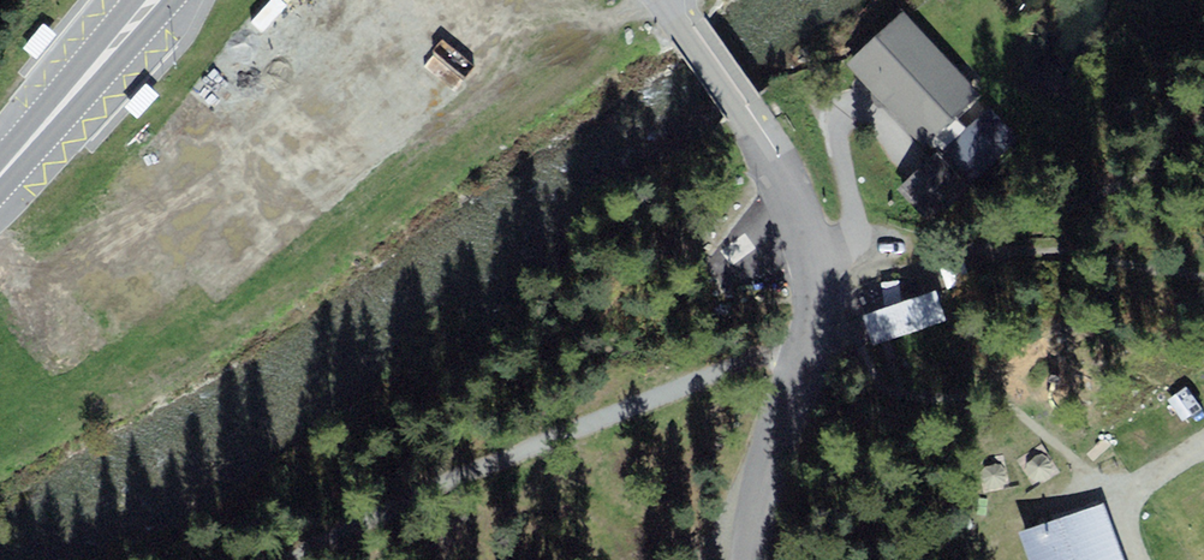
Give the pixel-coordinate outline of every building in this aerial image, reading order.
[(901,14),(847,68),(921,140),(975,86),(901,14)] [(932,294),(865,316),(873,340),(940,319),(932,294)] [(1004,518),(1020,559),(1101,559),(1076,491),(1004,518)]
